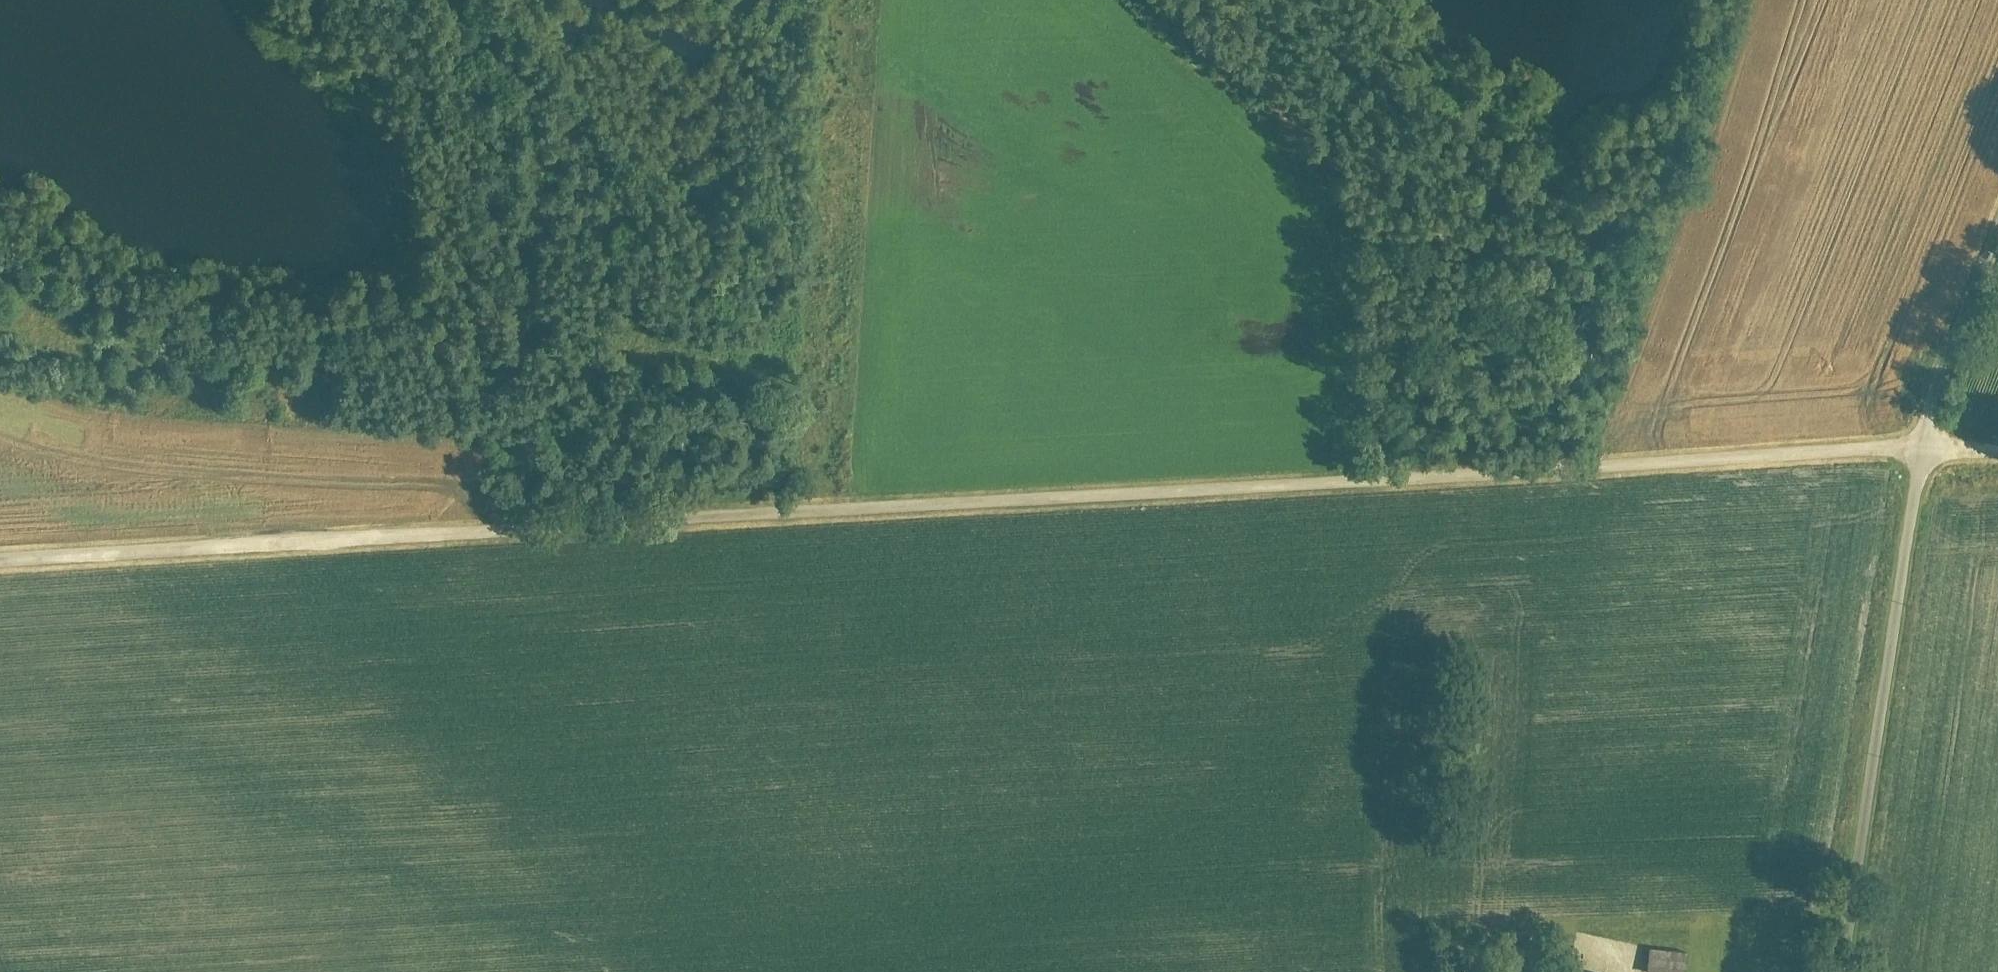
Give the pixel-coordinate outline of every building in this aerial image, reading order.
[(1651,971),(1688,971),(1691,920),(1654,918),(1651,971)]
